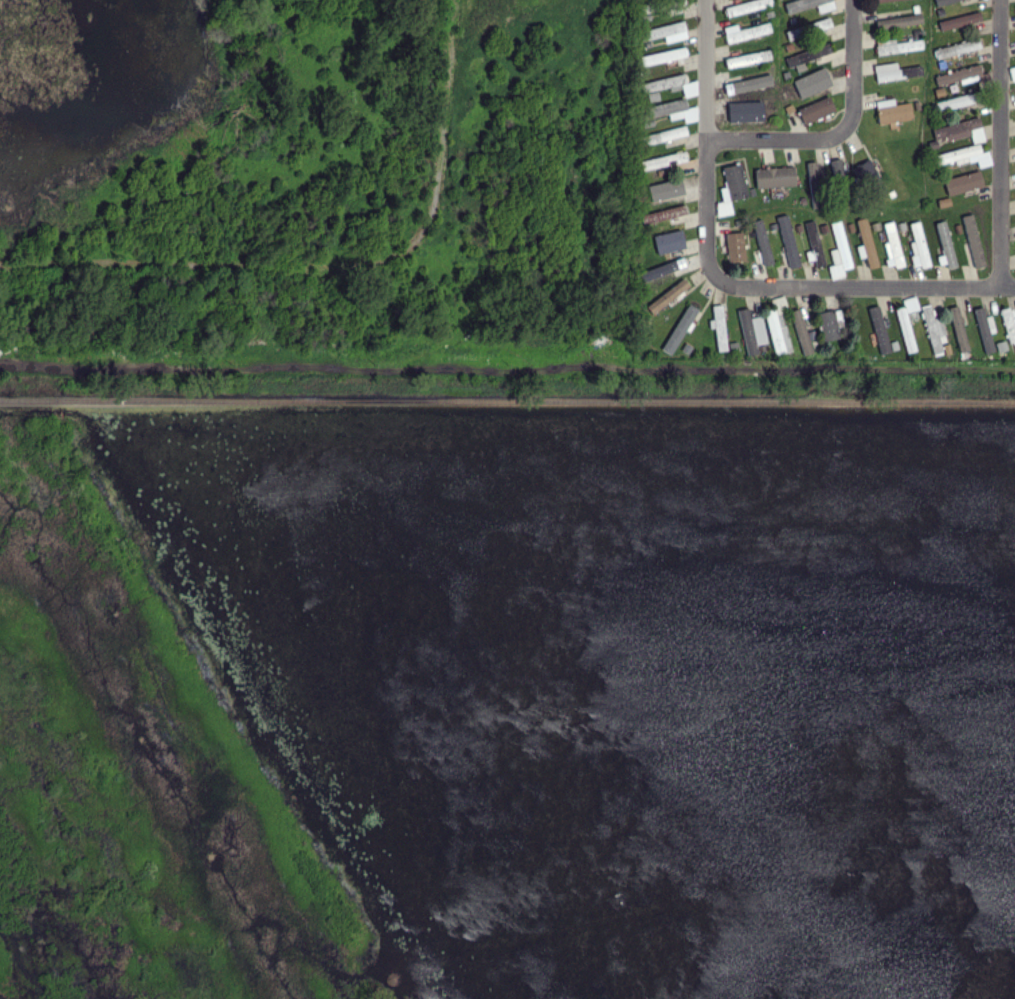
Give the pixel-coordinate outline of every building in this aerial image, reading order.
[(639,6),(662,0),(684,0),(685,4),(641,15),(639,6)] [(724,10),(755,0),(769,0),(771,5),(727,19),(724,10)] [(784,4),(797,0),(831,0),(831,1),(787,15),(784,4)] [(937,17),(935,11),(942,9),(944,15),(937,17)] [(765,19),(764,13),(772,11),(773,17),(765,19)] [(936,32),(934,23),(979,13),(980,22),(936,32)] [(876,31),(875,22),(919,14),(921,23),(876,31)] [(788,41),(785,32),(828,18),(831,28),(788,41)] [(641,42),(638,33),(682,22),(685,31),(641,42)] [(727,45),(724,37),(767,22),(770,31),(727,45)] [(913,37),(912,29),(919,29),(920,36),(913,37)] [(876,56),(875,47),(920,40),(921,49),(876,56)] [(935,59),(933,50),(978,40),(980,49),(935,59)] [(763,49),(762,43),(773,41),(774,46),(763,49)] [(785,53),(783,46),(790,43),(792,51),(785,53)] [(787,68),(785,59),(828,45),(831,54),(787,68)] [(641,68),(639,59),(682,47),(685,56),(641,68)] [(726,69),(724,60),(768,51),(770,60),(726,69)] [(936,86),(934,77),(978,66),(980,75),(936,86)] [(876,83),(874,74),(920,67),(921,76),(876,83)] [(787,94),(784,85),(827,71),(830,80),(787,94)] [(783,80),(781,74),(787,72),(789,78),(783,80)] [(641,95),(639,85),(683,74),(685,83),(641,95)] [(726,95),(724,86),(769,77),(771,86),(726,95)] [(937,113),(934,103),(979,92),(981,102),(937,113)] [(803,126),(797,110),(828,97),(834,112),(803,126)] [(641,121),(639,110),(683,99),(686,110),(641,121)] [(877,125),(875,109),(908,104),(911,120),(877,125)] [(787,115),(784,109),(790,105),(793,111),(787,115)] [(725,122),(724,113),(769,106),(771,115),(725,122)] [(946,142),(945,137),(934,140),(931,131),(977,118),(979,127),(969,130),(970,135),(946,142)] [(643,128),(642,122),(652,119),(654,126),(643,128)] [(641,147),(639,138),(684,126),(686,135),(641,147)] [(929,150),(927,143),(936,141),(938,148),(929,150)] [(976,169),(974,161),(966,163),(966,162),(954,166),(952,161),(934,167),(931,157),(976,144),(979,154),(985,152),(989,165),(976,169)] [(670,172),(668,165),(642,171),(640,162),(684,152),(686,161),(694,159),(696,166),(670,172)] [(844,178),(838,158),(828,160),(834,181),(844,178)] [(854,169),(872,159),(889,192),(874,202),(854,169)] [(811,204),(806,163),(815,162),(821,204),(811,204)] [(729,201),(725,188),(721,168),(739,164),(747,197),(729,201)] [(757,171),(795,166),(797,185),(759,189),(757,171)] [(932,177),(930,170),(938,167),(940,174),(932,177)] [(947,197),(943,181),(978,171),(982,186),(947,197)] [(642,199),(640,190),(684,180),(686,189),(642,199)] [(749,197),(747,190),(753,189),(755,196),(749,197)] [(644,208),(642,202),(649,200),(650,207),(644,208)] [(642,225),(640,216),(684,206),(686,214),(642,225)] [(799,265),(786,214),(775,216),(788,268),(799,265)] [(772,263),(760,219),(750,221),(763,266),(772,263)] [(868,270),(865,258),(861,246),(855,222),(865,219),(877,267),(868,270)] [(946,270),(934,224),(944,221),(956,267),(946,270)] [(974,269),(963,224),(971,221),(983,267),(974,269)] [(815,268),(813,260),(811,251),(804,224),(813,222),(825,266),(815,268)] [(842,271),(836,249),(830,225),(839,222),(851,268),(842,271)] [(920,269),(920,266),(913,242),(908,225),(918,222),(929,267),(920,269)] [(872,231),(870,225),(878,223),(879,229),(872,231)] [(894,269),(893,266),(887,243),(882,225),(892,223),(903,267),(894,269)] [(899,232),(897,224),(904,223),(906,230),(899,232)] [(820,234),(818,226),(825,224),(827,232),(820,234)] [(954,235),(952,226),(957,224),(960,233),(954,235)] [(657,255),(653,237),(680,230),(684,248),(657,255)] [(727,263),(725,234),(742,233),(743,249),(747,249),(747,258),(744,258),(744,261),(727,263)] [(643,282),(639,273),(682,258),(685,267),(666,274),(643,282)] [(652,315),(646,307),(682,279),(688,287),(665,304),(652,315)] [(907,315),(904,301),(917,298),(920,311),(907,315)] [(710,305),(717,351),(726,350),(720,304),(710,305)] [(879,354),(889,351),(877,304),(867,307),(879,354)] [(932,355),(919,307),(929,305),(941,353),(932,355)] [(949,306),(956,353),(965,351),(959,305),(949,306)] [(994,331),(990,315),(984,316),(982,306),(972,308),(984,353),(993,351),(989,333),(994,331)] [(744,356),(757,354),(755,344),(765,343),(761,316),(749,318),(747,307),(737,309),(744,356)] [(906,354),(894,310),(903,307),(915,352),(906,354)] [(802,355),(812,352),(797,308),(788,311),(802,355)] [(1008,308),(1014,334),(1014,354),(1010,355),(999,311),(1008,308)] [(676,345),(668,340),(687,309),(695,314),(694,317),(676,345)] [(774,355),(763,312),(772,309),(774,315),(779,314),(782,327),(784,326),(790,345),(795,344),(797,349),(774,355)] [(820,342),(815,314),(830,312),(837,311),(841,327),(833,329),(836,339),(820,342)] [(669,352),(664,349),(668,342),(673,346),(669,352)] [(998,353),(996,344),(1004,342),(1006,351),(998,353)] [(850,356),(848,348),(854,346),(857,355),(850,356)] [(945,356),(943,348),(948,346),(951,354),(945,356)]
